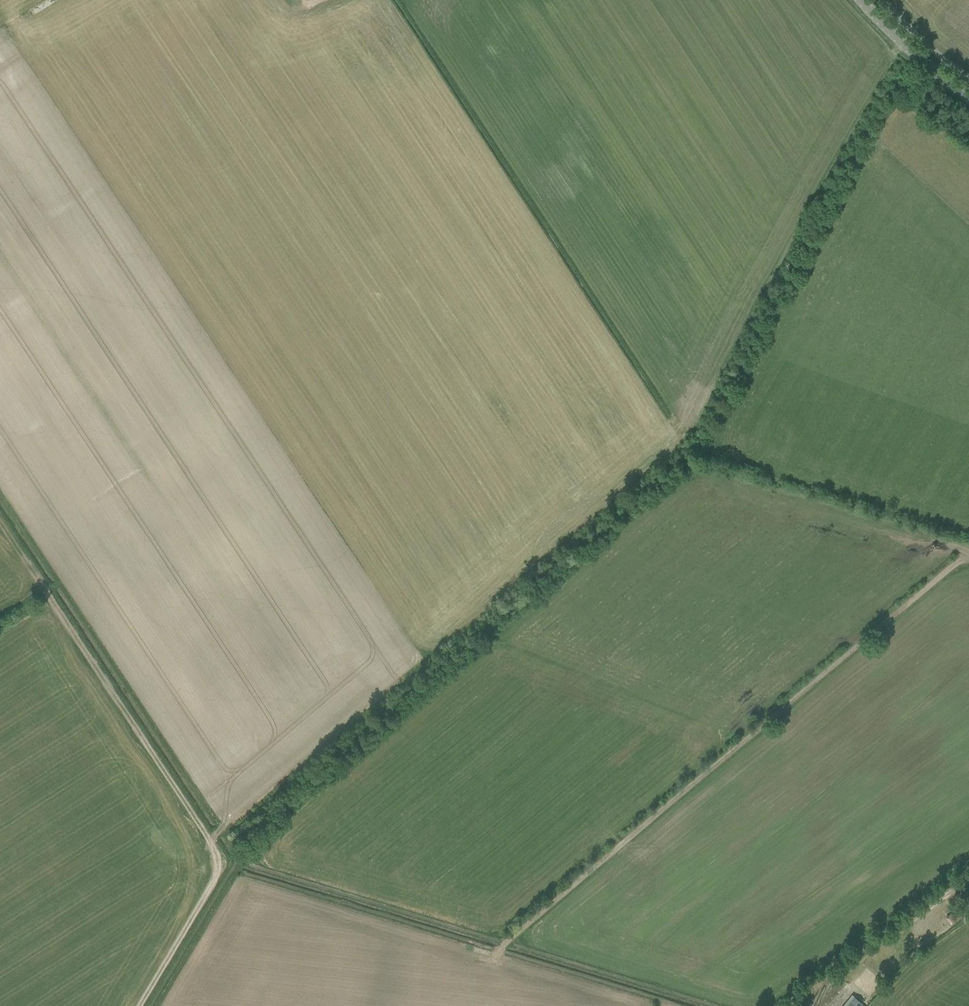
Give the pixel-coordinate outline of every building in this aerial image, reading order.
[(862,1005),(854,998),(847,1005),(861,1005),(862,1005)]
